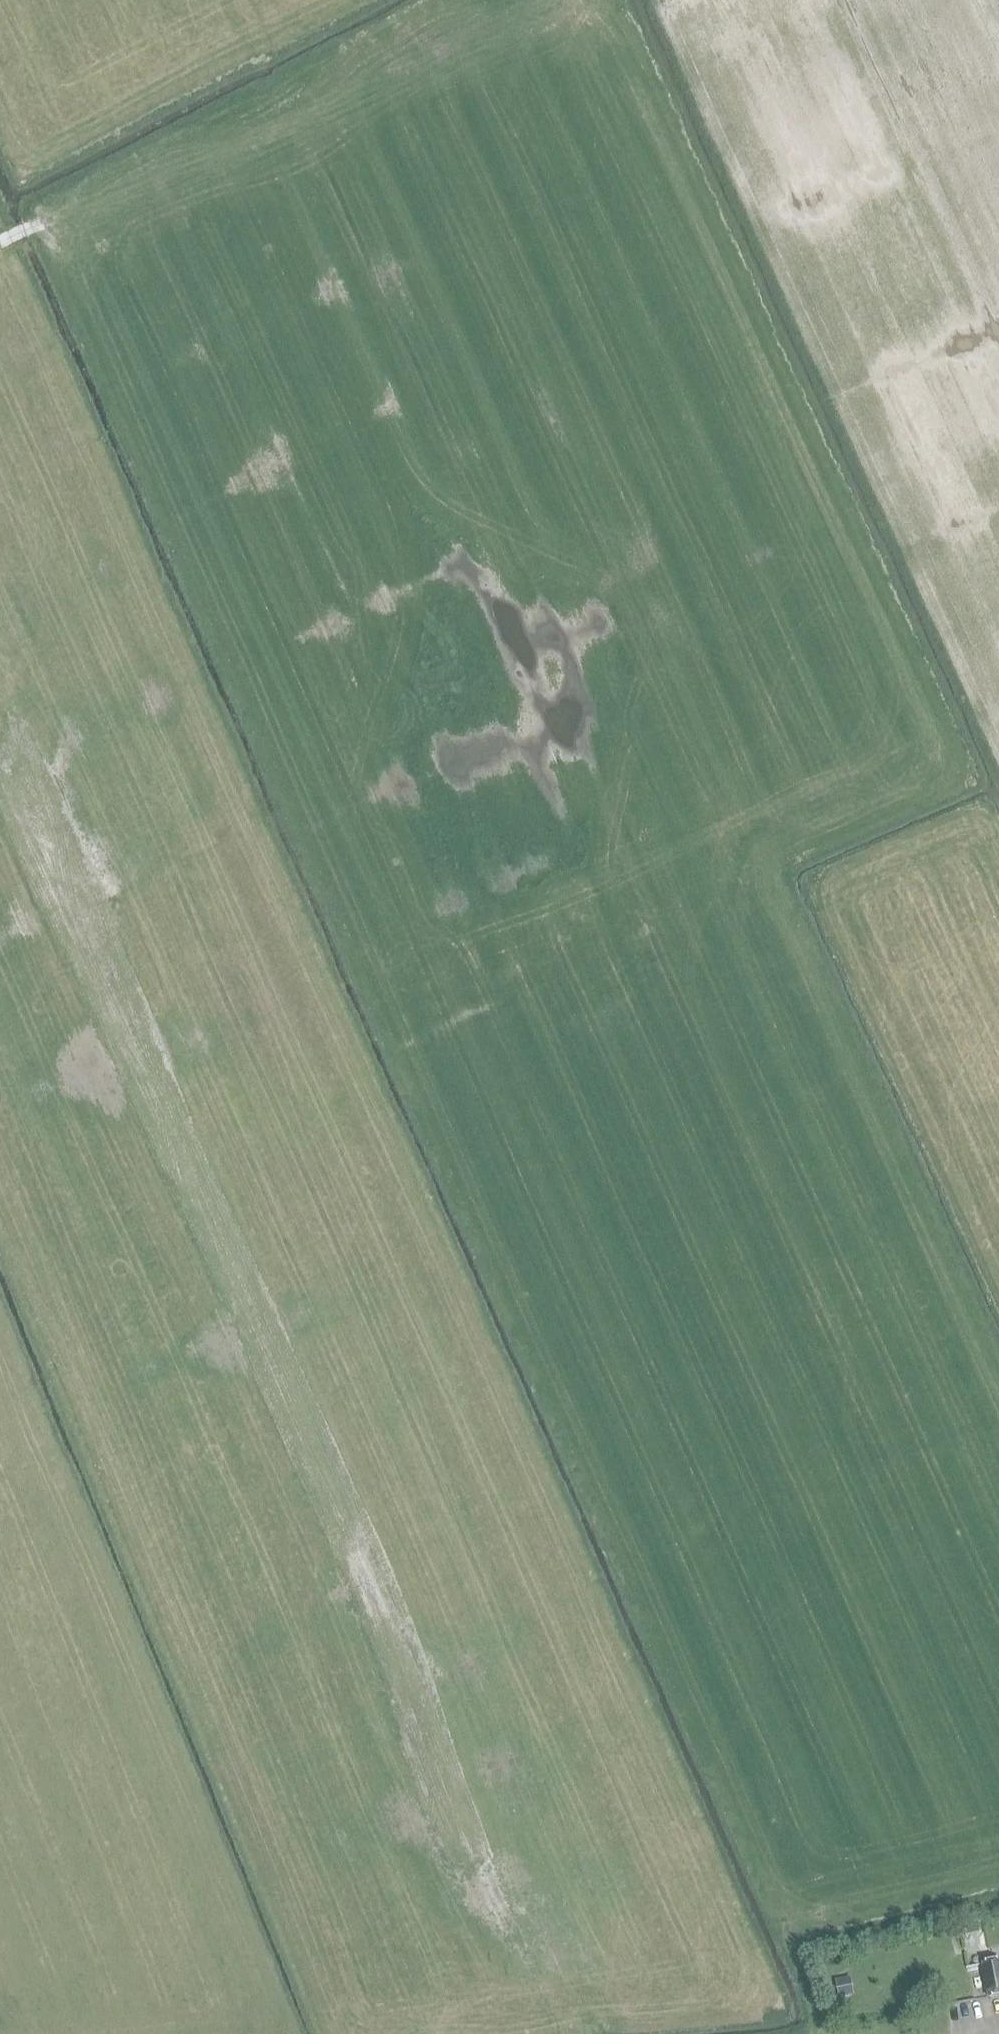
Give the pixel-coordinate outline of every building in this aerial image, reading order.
[(984,1964),(990,1997),(998,1996),(998,1961),(984,1964)] [(839,1998),(853,1995),(850,1978),(836,1981),(839,1998)]
